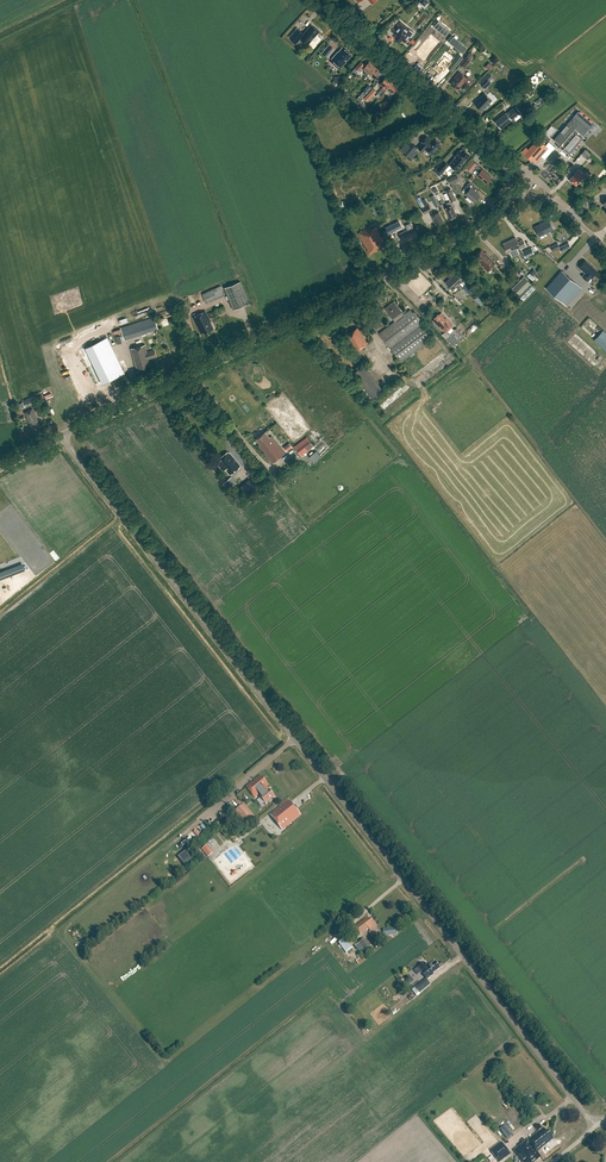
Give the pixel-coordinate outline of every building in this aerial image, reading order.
[(446,28),(450,23),(441,15),(437,21),(446,28)] [(397,35),(395,37),(400,41),(402,39),(405,42),(410,36),(411,37),(414,32),(410,29),(409,30),(401,23),(393,32),(397,35)] [(301,38),(308,44),(320,31),(311,24),(304,33),(297,27),(290,36),(297,43),(301,38)] [(454,36),(449,42),(463,53),(467,47),(454,36)] [(322,53),(327,57),(335,49),(329,44),(322,53)] [(351,54),(343,47),(337,54),(337,53),(332,59),(333,60),(331,62),(334,65),(336,62),(341,66),(351,54)] [(433,61),(427,67),(435,74),(440,69),(441,70),(443,68),(442,67),(446,62),(447,63),(454,57),(444,48),(431,60),(433,61)] [(467,55),(460,64),(464,68),(471,59),(467,55)] [(375,66),(369,61),(363,68),(366,71),(363,73),(366,76),(369,73),(375,66)] [(375,66),(369,73),(375,78),(381,71),(375,66)] [(457,75),(457,76),(451,83),(458,89),(464,82),(469,86),(473,80),(468,76),(467,77),(460,71),(457,75)] [(510,74),(506,76),(512,87),(515,85),(510,74)] [(386,76),(380,83),(386,88),(393,81),(386,76)] [(486,77),(480,83),(485,88),(491,82),(486,77)] [(393,81),(386,88),(392,94),(398,86),(393,81)] [(366,94),(372,87),(369,84),(363,91),(366,94)] [(377,91),(373,88),(363,99),(367,102),(377,91)] [(478,103),(484,109),(493,100),(486,95),(478,103)] [(386,100),(379,108),(382,111),(389,103),(386,100)] [(527,103),(522,108),(525,112),(530,107),(527,103)] [(511,118),(520,111),(516,106),(509,112),(510,113),(508,115),(506,112),(495,121),(501,128),(512,119),(511,118)] [(574,116),(554,140),(560,145),(562,144),(565,147),(563,149),(570,154),(583,139),(580,137),(583,134),(584,136),(589,129),(589,127),(590,128),(594,124),(578,110),(575,115),(575,116),(575,117),(574,116)] [(551,126),(546,133),(550,136),(556,129),(551,126)] [(547,142),(550,139),(544,134),(541,137),(547,142)] [(431,140),(426,136),(422,142),(423,143),(419,147),(422,151),(425,147),(432,153),(441,143),(434,137),(431,140)] [(526,147),(522,151),(536,163),(549,147),(538,138),(529,149),(526,147)] [(409,156),(417,147),(411,142),(404,151),(409,156)] [(470,154),(463,148),(461,151),(460,150),(455,155),(456,156),(449,164),(456,170),(470,154)] [(591,153),(585,149),(581,154),(586,159),(591,153)] [(444,159),(436,168),(442,173),(450,165),(444,159)] [(466,166),(471,171),(475,167),(478,164),(472,159),(466,166)] [(478,164),(475,167),(477,169),(480,171),(477,175),(486,183),(492,176),(482,168),(480,166),(478,164)] [(579,169),(570,179),(576,184),(585,174),(579,169)] [(457,175),(448,179),(450,183),(459,179),(457,175)] [(473,188),(475,186),(470,181),(465,186),(468,189),(465,193),(468,195),(466,197),(466,198),(470,201),(471,201),(472,199),(474,201),(480,195),(473,188)] [(445,190),(451,202),(456,199),(451,188),(445,190)] [(436,207),(439,206),(434,195),(431,196),(436,207)] [(418,202),(421,208),(428,204),(425,199),(418,202)] [(449,201),(446,202),(448,206),(445,208),(450,217),(456,214),(449,201)] [(428,204),(421,208),(424,213),(431,209),(428,204)] [(439,211),(432,214),(436,224),(444,220),(439,211)] [(549,218),(535,226),(540,236),(554,228),(549,218)] [(395,222),(389,226),(392,232),(398,228),(395,222)] [(370,227),(359,232),(361,236),(362,237),(366,246),(367,246),(368,248),(367,249),(370,253),(380,248),(378,246),(385,243),(378,228),(377,225),(371,228),(370,227)] [(412,227),(399,234),(403,241),(416,235),(412,227)] [(517,249),(518,249),(522,258),(525,256),(526,258),(534,253),(531,247),(522,251),(520,248),(526,245),(523,239),(518,242),(515,237),(503,243),(508,253),(517,248),(517,249)] [(558,242),(551,246),(553,251),(560,246),(558,242)] [(480,261),(479,262),(487,270),(495,262),(485,252),(485,253),(481,249),(475,256),(480,261)] [(580,267),(585,272),(582,275),(588,281),(598,270),(586,260),(580,267)] [(561,270),(546,288),(566,306),(582,288),(561,270)] [(456,271),(446,282),(453,289),(463,279),(456,271)] [(524,276),(513,288),(520,295),(531,283),(524,276)] [(238,282),(225,287),(233,310),(248,305),(238,282)] [(463,287),(474,299),(479,294),(467,282),(463,287)] [(202,294),(206,303),(225,295),(221,286),(202,294)] [(479,294),(474,299),(481,306),(487,300),(479,294)] [(395,300),(385,308),(395,321),(380,333),(402,362),(433,337),(419,319),(421,318),(415,311),(414,312),(411,309),(405,313),(395,300)] [(206,310),(193,317),(201,333),(205,331),(206,332),(214,328),(211,322),(212,321),(206,310)] [(438,313),(434,317),(435,317),(433,320),(444,332),(452,325),(441,313),(439,315),(438,313)] [(376,327),(382,324),(375,314),(370,318),(376,327)] [(121,328),(125,340),(159,329),(155,317),(121,328)] [(477,323),(470,327),(472,331),(479,326),(477,323)] [(354,352),(370,340),(359,325),(343,337),(354,352)] [(454,328),(444,337),(453,346),(462,337),(461,336),(463,335),(456,328),(455,329),(454,328)] [(603,330),(599,335),(595,339),(605,349),(605,333),(603,330)] [(107,337),(79,351),(96,387),(124,373),(107,337)] [(149,358),(156,356),(154,349),(147,351),(145,344),(131,348),(137,369),(150,365),(149,358)] [(364,364),(349,375),(369,402),(384,391),(364,364)] [(25,407),(35,403),(32,397),(23,401),(25,407)] [(38,420),(39,420),(33,408),(25,412),(30,424),(32,423),(34,427),(40,424),(38,420)] [(259,446),(266,455),(272,463),(285,452),(272,436),(270,437),(265,431),(256,438),(260,444),(259,446)] [(307,437),(295,446),(297,449),(301,455),(314,447),(307,437)] [(289,442),(283,448),(288,452),(293,447),(289,442)] [(314,462),(321,456),(316,450),(309,456),(314,462)] [(222,464),(230,474),(240,466),(229,451),(225,454),(218,459),(222,464)] [(250,469),(248,471),(255,478),(257,476),(250,469)] [(305,475),(309,480),(313,477),(310,472),(305,475)] [(229,488),(236,482),(233,480),(231,477),(224,482),(227,485),(229,488)] [(259,777),(247,787),(255,798),(259,794),(261,797),(260,797),(265,804),(275,797),(269,789),(268,790),(266,788),(269,786),(263,778),(261,780),(259,777)] [(301,815),(289,800),(271,815),(282,830),(301,815)] [(244,804),(234,812),(246,826),(255,818),(244,804)] [(213,853),(207,846),(202,850),(208,857),(213,853)] [(179,858),(185,865),(191,860),(185,852),(179,858)] [(357,929),(355,930),(358,934),(360,933),(361,935),(369,929),(370,930),(376,925),(371,918),(369,920),(368,918),(356,927),(357,929)] [(384,937),(397,935),(396,927),(383,930),(384,937)] [(347,938),(340,943),(347,953),(354,948),(347,938)] [(361,943),(365,949),(371,945),(366,939),(361,943)] [(359,959),(356,962),(360,966),(365,960),(360,955),(357,957),(359,959)] [(425,963),(418,968),(429,981),(431,978),(434,975),(433,974),(440,969),(435,963),(434,964),(433,963),(428,967),(425,963)] [(426,988),(422,983),(415,988),(419,993),(426,988)] [(507,1139),(513,1135),(505,1125),(500,1129),(507,1139)] [(528,1140),(529,1142),(525,1146),(523,1144),(514,1151),(523,1161),(535,1161),(537,1160),(536,1159),(540,1156),(538,1153),(546,1146),(545,1146),(553,1140),(548,1132),(547,1133),(544,1129),(537,1134),(536,1134),(528,1140)] [(499,1161),(501,1161),(511,1154),(501,1142),(490,1151),(499,1161)]
